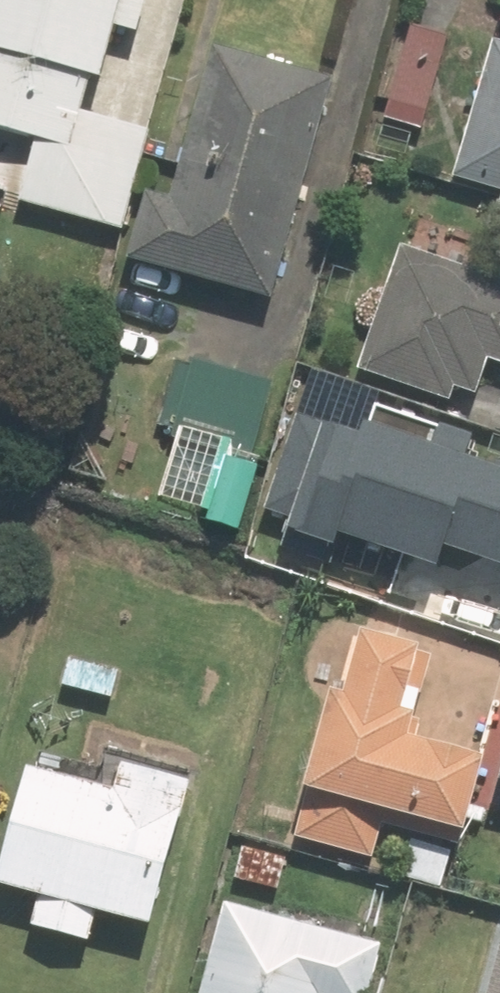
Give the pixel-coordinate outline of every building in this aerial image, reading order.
[(142,32),(151,0),(0,0),(0,128),(37,138),(20,201),(124,229),(150,130),(85,112),(95,75),(106,78),(120,26),(142,32)] [(456,33),(416,20),(384,117),(424,131),(456,33)] [(492,34),(450,173),(499,188),(499,36),(492,34)] [(333,80),(214,48),(175,196),(148,189),(129,260),(276,299),(333,80)] [(399,237),(356,371),(451,401),(456,387),(477,394),(489,359),(499,363),(499,270),(399,237)] [(157,434),(230,454),(211,522),(247,531),(265,463),(256,461),(278,380),(178,353),(157,434)] [(353,420),(345,442),(330,437),(292,539),(347,559),(353,545),(423,571),(431,549),(499,575),(499,474),(353,420)] [(376,858),(386,824),(464,846),(489,758),(415,738),(421,715),(408,711),(426,645),(366,629),(348,694),(332,690),(305,789),(319,792),(306,838),(376,858)] [(70,652),(62,686),(121,700),(129,667),(70,652)] [(39,893),(30,927),(94,944),(103,910),(158,924),(196,777),(117,756),(108,790),(28,769),(0,875),(0,883),(39,893)] [(459,848),(411,834),(399,876),(447,890),(459,848)] [(382,944),(224,903),(201,992),(370,992),(382,944)] [(480,992),(499,992),(499,931),(498,931),(480,992)]
